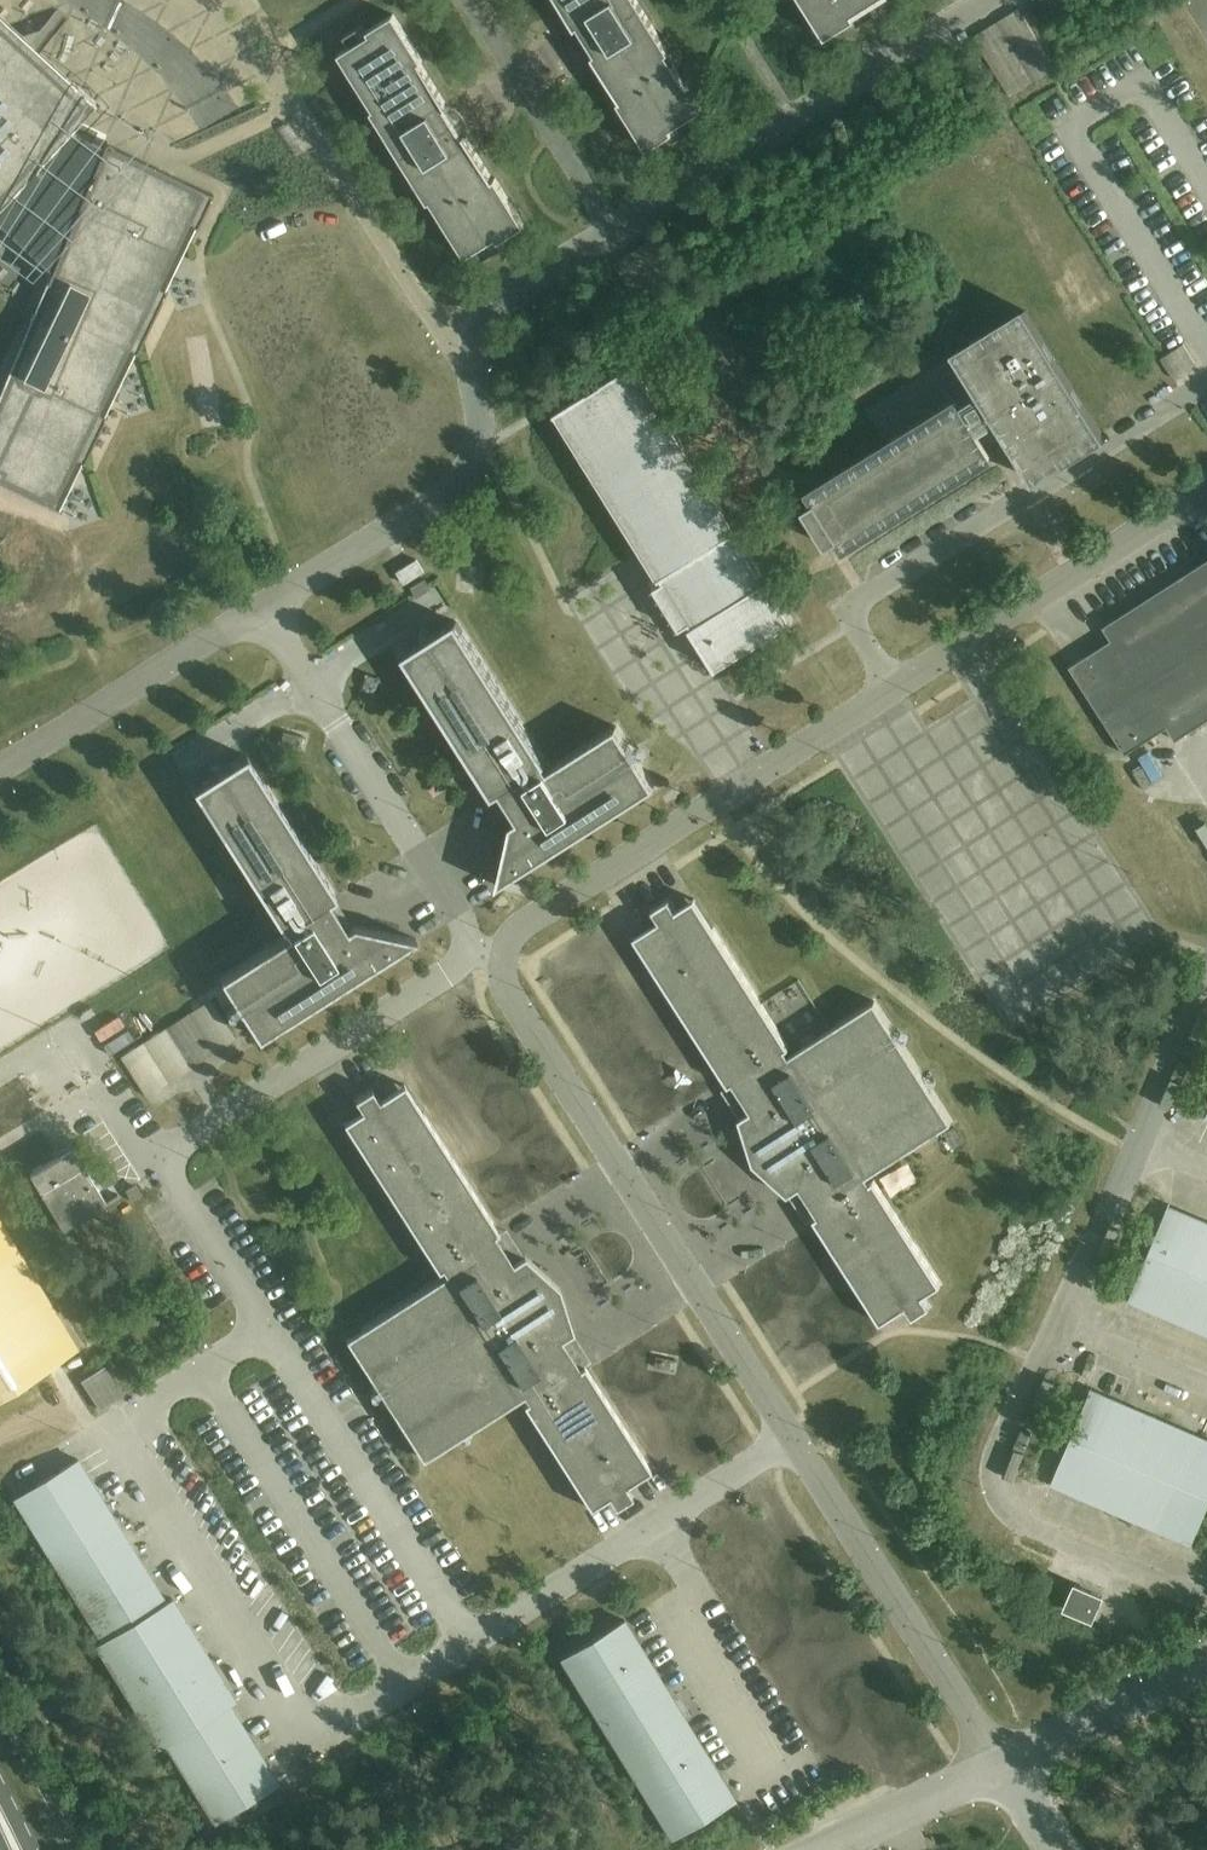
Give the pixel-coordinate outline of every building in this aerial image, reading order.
[(575,27),(576,26),(577,25),(585,38),(584,39),(585,41),(587,40),(595,53),(594,54),(593,53),(592,54),(620,99),(619,100),(617,101),(646,147),(672,131),(670,128),(701,108),(672,62),(667,65),(661,56),(669,51),(637,0),(558,0),(575,27)] [(824,37),(855,18),(852,13),(873,0),(802,0),(824,37)] [(1018,8),(973,36),(1009,95),(1055,67),(1018,8)] [(339,52),(368,98),(373,95),(379,104),(371,109),(428,200),(435,196),(441,205),(436,208),(465,255),(496,236),(498,240),(524,223),(495,177),(494,177),(494,178),(493,179),(465,133),(463,134),(464,134),(463,135),(454,122),(456,121),(454,120),(453,120),(445,107),(446,106),(447,107),(448,106),(420,61),(421,60),(423,60),(393,13),(367,29),(370,32),(339,52)] [(50,268),(46,279),(47,279),(33,311),(0,391),(0,481),(60,510),(61,508),(47,502),(70,456),(83,462),(106,414),(93,408),(122,346),(136,352),(167,289),(153,282),(183,220),(196,227),(212,193),(114,146),(113,146),(105,142),(106,140),(104,139),(102,143),(70,127),(95,100),(73,80),(67,87),(0,25),(0,222),(50,268)] [(1101,431),(1056,358),(1026,310),(1024,311),(1025,313),(957,355),(956,354),(954,355),(977,392),(959,403),(957,399),(807,493),(812,501),(802,507),(825,545),(836,538),(841,546),(991,453),(985,444),(1003,433),(1029,476),(1031,475),(1030,473),(1098,431),(1099,432),(1101,431)] [(1160,358),(1173,378),(1196,363),(1183,343),(1160,358)] [(554,411),(555,412),(557,411),(659,575),(658,576),(715,667),(716,667),(715,664),(791,617),(792,620),(793,619),(768,577),(765,579),(735,530),(737,529),(737,527),(736,528),(633,363),(636,362),(635,360),(554,411)] [(397,571),(404,583),(424,571),(416,558),(397,571)] [(1102,625),(1110,639),(1069,666),(1125,753),(1166,726),(1175,740),(1206,719),(1206,558),(1102,625)] [(456,620),(403,654),(493,796),(500,791),(518,818),(511,822),(497,885),(654,785),(616,725),(548,769),(544,763),(546,762),(456,620)] [(246,754),(192,789),(283,930),(285,929),(288,935),(220,978),(258,1038),(415,938),(352,924),(346,928),(329,900),(336,896),(246,754)] [(789,1046),(713,927),(694,898),(676,910),(669,899),(652,910),(659,921),(634,937),(728,1085),(732,1082),(750,1110),(738,1118),(753,1163),(788,1195),(799,1187),(817,1215),(813,1217),(880,1322),(905,1306),(912,1317),(929,1306),(922,1295),(940,1283),(874,1179),(870,1181),(866,1175),(951,1121),(874,1000),(789,1054),(785,1048),(789,1046)] [(145,1095),(235,1037),(210,998),(120,1055),(145,1095)] [(498,1232),(422,1113),(404,1084),(378,1100),(371,1089),(354,1100),(362,1110),(343,1122),(438,1270),(441,1268),(445,1274),(360,1328),(437,1449),(523,1395),(526,1401),(523,1403),(590,1507),(608,1496),(615,1507),(632,1496),(625,1485),(650,1469),(583,1364),(579,1367),(562,1339),(573,1332),(559,1286),(524,1255),(512,1262),(494,1234),(498,1232)] [(29,1171),(63,1227),(106,1201),(72,1145),(29,1171)] [(1169,1206),(1130,1300),(1206,1333),(1206,1222),(1169,1206)] [(77,1345),(0,1219),(0,1392),(77,1345)] [(81,1378),(100,1408),(123,1393),(105,1364),(81,1378)] [(1052,1483),(1190,1542),(1206,1501),(1206,1439),(1092,1389),(1052,1483)] [(164,1741),(212,1817),(214,1820),(224,1814),(232,1826),(275,1800),(267,1787),(277,1781),(228,1701),(234,1697),(172,1597),(166,1601),(78,1458),(14,1498),(102,1640),(96,1644),(158,1744),(164,1741)] [(1091,1619),(1102,1595),(1074,1584),(1064,1607),(1091,1619)] [(734,1797),(624,1618),(560,1658),(670,1836),(734,1797)] [(505,1840),(485,1849),(510,1849),(505,1840)]
